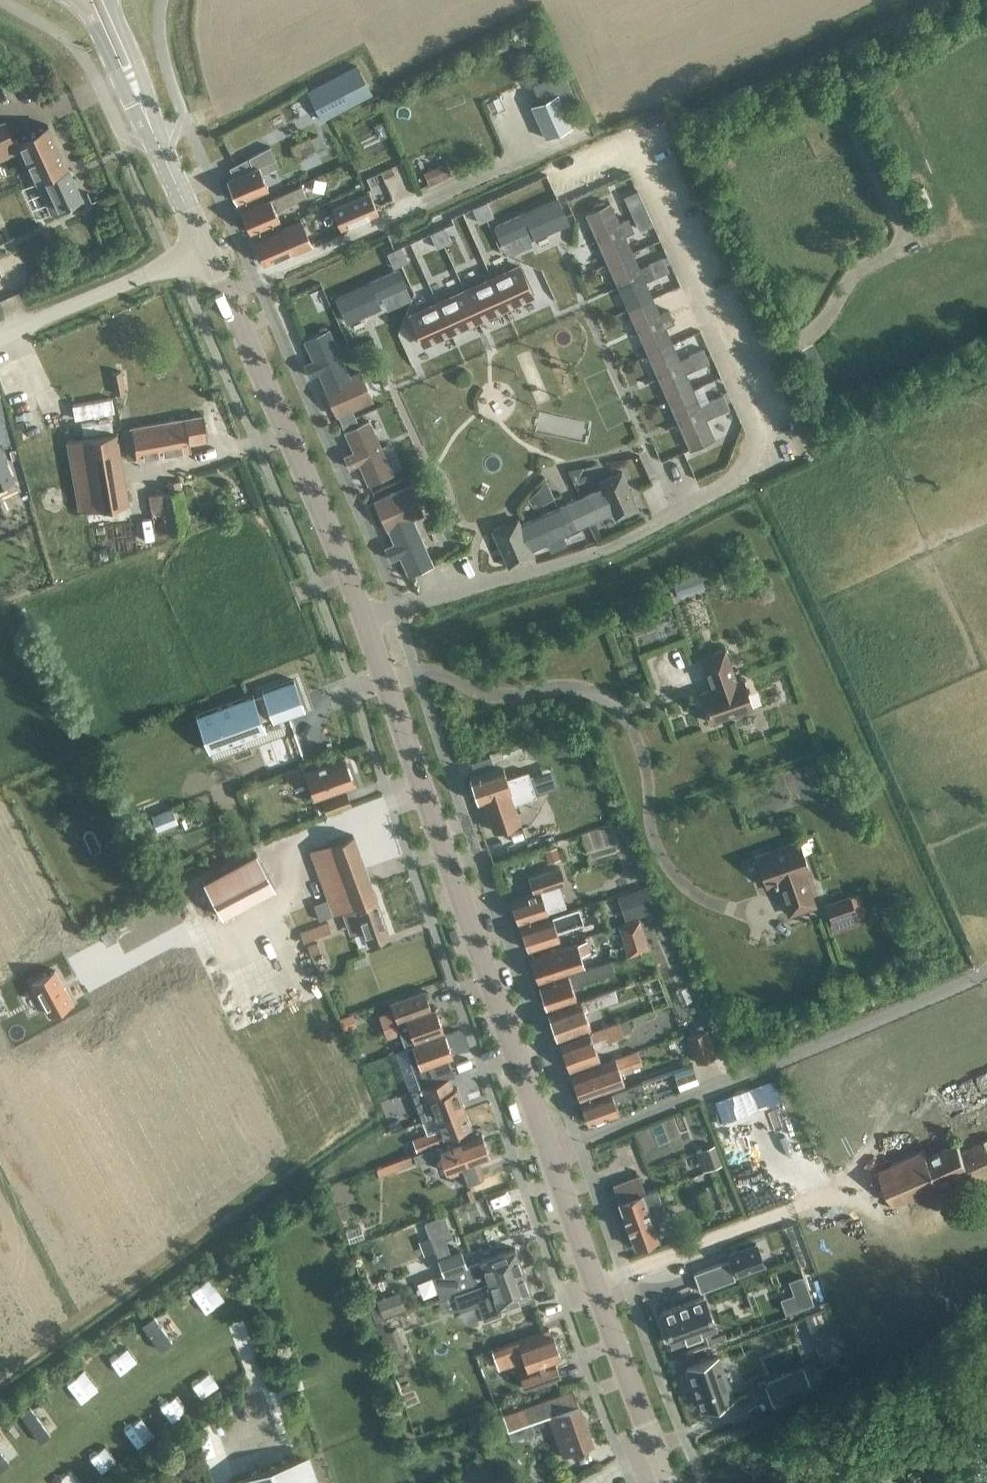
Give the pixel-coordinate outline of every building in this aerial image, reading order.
[(319,118),(369,90),(354,63),(304,91),(319,118)] [(557,93),(531,104),(545,137),(571,126),(557,93)] [(13,144),(3,124),(0,126),(0,150),(13,144)] [(48,124),(17,139),(51,213),(82,199),(48,124)] [(295,157),(314,149),(308,136),(290,144),(295,157)] [(251,165),(226,177),(236,200),(268,186),(262,171),(278,163),(268,142),(245,154),(251,165)] [(274,207),(306,194),(300,184),(239,209),(249,230),(278,218),(274,207)] [(366,190),(331,206),(340,225),(375,208),(366,190)] [(567,221),(556,197),(494,225),(500,239),(529,226),(533,236),(567,221)] [(689,447),(711,437),(703,418),(712,413),(707,401),(697,405),(683,372),(692,368),(687,355),(677,359),(662,326),(672,322),(666,309),(657,313),(642,280),(652,276),(646,263),(637,267),(622,234),(631,230),(626,217),(616,222),(608,203),(585,213),(689,447)] [(281,227),(282,228),(253,240),(263,263),(292,250),(292,252),(312,243),(301,218),(281,227)] [(519,266),(492,278),(505,307),(532,295),(519,266)] [(375,297),(403,284),(397,269),(334,297),(344,319),(378,304),(375,297)] [(492,278),(464,290),(478,319),(505,307),(492,278)] [(464,290),(437,303),(450,332),(478,319),(464,290)] [(437,303),(410,315),(423,344),(450,332),(437,303)] [(319,329),(320,333),(304,340),(313,359),(303,363),(309,376),(319,372),(325,387),(324,387),(336,415),(372,399),(360,371),(349,376),(328,329),(327,330),(325,326),(319,329)] [(191,443),(208,440),(204,416),(132,428),(134,440),(127,441),(130,460),(192,450),(191,443)] [(359,463),(368,483),(392,472),(368,420),(344,430),(353,450),(344,455),(349,467),(359,463)] [(81,501),(83,512),(66,514),(71,552),(89,550),(92,572),(139,564),(119,434),(72,442),(73,449),(49,453),(55,490),(64,488),(66,503),(81,501)] [(14,479),(0,448),(0,485),(14,479)] [(615,518),(638,508),(621,471),(599,481),(602,487),(519,524),(516,518),(492,529),(508,566),(534,554),(531,548),(547,541),(551,549),(565,542),(562,534),(612,512),(615,518)] [(432,564),(412,518),(423,513),(410,484),(374,500),(387,529),(388,528),(394,542),(384,546),(390,559),(399,555),(408,574),(432,564)] [(159,535),(168,533),(173,563),(193,560),(182,491),(153,496),(159,535)] [(702,585),(697,570),(670,580),(675,594),(702,585)] [(699,692),(710,722),(752,707),(742,677),(736,679),(725,647),(699,655),(710,688),(699,692)] [(252,694),(196,714),(208,750),(229,743),(227,739),(243,733),(245,737),(265,729),(261,717),(270,713),(273,720),(304,709),(293,679),(262,690),(263,693),(253,696),(252,694)] [(479,802),(483,800),(493,831),(519,823),(513,804),(536,796),(527,771),(507,778),(502,765),(494,768),(491,756),(471,763),(475,774),(470,776),(479,802)] [(303,765),(283,771),(290,790),(309,783),(314,797),(353,783),(345,758),(305,772),(303,765)] [(326,812),(350,804),(346,792),(322,800),(326,812)] [(364,946),(389,937),(353,836),(310,852),(334,920),(345,916),(351,933),(359,930),(364,946)] [(809,870),(798,840),(756,855),(766,885),(777,881),(789,913),(814,905),(803,872),(809,870)] [(222,915),(274,887),(255,851),(202,880),(222,915)] [(548,912),(566,906),(559,884),(564,883),(559,867),(528,877),(533,892),(512,899),(519,922),(548,913),(548,912)] [(647,887),(625,894),(632,916),(654,909),(647,887)] [(825,902),(834,931),(834,932),(859,924),(849,894),(825,902)] [(555,924),(572,918),(569,910),(521,927),(529,949),(560,938),(555,924)] [(639,917),(618,924),(623,938),(643,931),(639,917)] [(303,943),(331,933),(328,924),(300,934),(303,943)] [(116,938),(110,927),(100,933),(105,943),(116,938)] [(586,940),(531,958),(538,980),(567,971),(583,965),(579,953),(589,950),(586,940)] [(571,984),(585,980),(613,970),(610,961),(539,984),(547,1007),(576,997),(571,984)] [(49,1014),(72,1001),(55,970),(32,982),(49,1014)] [(380,1016),(386,1034),(400,1029),(402,1033),(411,1030),(414,1040),(409,1042),(411,1047),(416,1045),(445,1034),(435,1008),(431,1010),(424,991),(391,1004),(393,1011),(380,1016)] [(586,1014),(600,1009),(595,995),(548,1012),(558,1038),(591,1027),(586,1014)] [(608,1039),(623,1034),(618,1022),(559,1042),(569,1069),(599,1058),(593,1040),(607,1035),(608,1039)] [(706,1029),(687,1036),(697,1062),(716,1055),(706,1029)] [(445,1034),(416,1045),(419,1053),(410,1056),(415,1069),(423,1066),(423,1067),(453,1056),(445,1034)] [(579,1098),(610,1087),(624,1082),(620,1071),(642,1063),(637,1050),(571,1073),(579,1098)] [(681,1081),(697,1075),(693,1064),(678,1069),(681,1081)] [(986,1106),(986,1070),(940,1092),(954,1121),(986,1106)] [(450,1077),(412,1091),(423,1121),(435,1116),(450,1111),(452,1116),(466,1111),(458,1087),(454,1089),(450,1077)] [(615,1102),(645,1092),(641,1082),(581,1103),(588,1122),(618,1111),(615,1102)] [(413,1139),(418,1152),(449,1140),(448,1135),(472,1126),(466,1111),(452,1116),(450,1111),(435,1116),(440,1129),(413,1139)] [(489,1157),(481,1133),(451,1145),(449,1140),(418,1152),(376,1167),(380,1176),(439,1154),(441,1161),(439,1163),(442,1170),(445,1171),(446,1173),(451,1171),(456,1185),(483,1175),(478,1161),(489,1157)] [(986,1173),(986,1139),(960,1151),(956,1142),(927,1155),(924,1149),(877,1170),(893,1205),(967,1172),(971,1180),(986,1173)] [(614,1185),(620,1201),(618,1202),(635,1246),(658,1238),(651,1219),(665,1214),(655,1189),(644,1193),(638,1176),(614,1185)] [(755,1243),(729,1252),(737,1274),(763,1264),(755,1243)] [(465,1289),(523,1268),(516,1248),(481,1260),(485,1270),(470,1276),(461,1251),(439,1259),(444,1274),(456,1270),(463,1290),(465,1289)] [(693,1272),(700,1291),(734,1278),(727,1260),(693,1272)] [(523,1268),(465,1289),(468,1288),(472,1298),(492,1291),(498,1307),(532,1295),(523,1268)] [(465,1289),(463,1290),(454,1292),(459,1308),(470,1304),(465,1289)] [(703,1296),(660,1311),(671,1343),(715,1327),(703,1296)] [(392,1328),(380,1333),(389,1358),(402,1353),(392,1328)] [(528,1369),(561,1357),(553,1333),(520,1345),(518,1340),(494,1349),(498,1359),(521,1351),(528,1369)] [(485,1377),(497,1373),(489,1350),(477,1354),(485,1377)] [(732,1397),(718,1355),(685,1366),(691,1381),(690,1381),(694,1394),(695,1393),(700,1409),(704,1407),(705,1410),(717,1406),(716,1403),(732,1397)] [(801,1366),(765,1383),(775,1405),(812,1388),(801,1366)] [(563,1456),(594,1445),(574,1390),(504,1416),(509,1430),(548,1415),(563,1456)] [(308,1453),(233,1479),(234,1482),(319,1482),(308,1453)]
